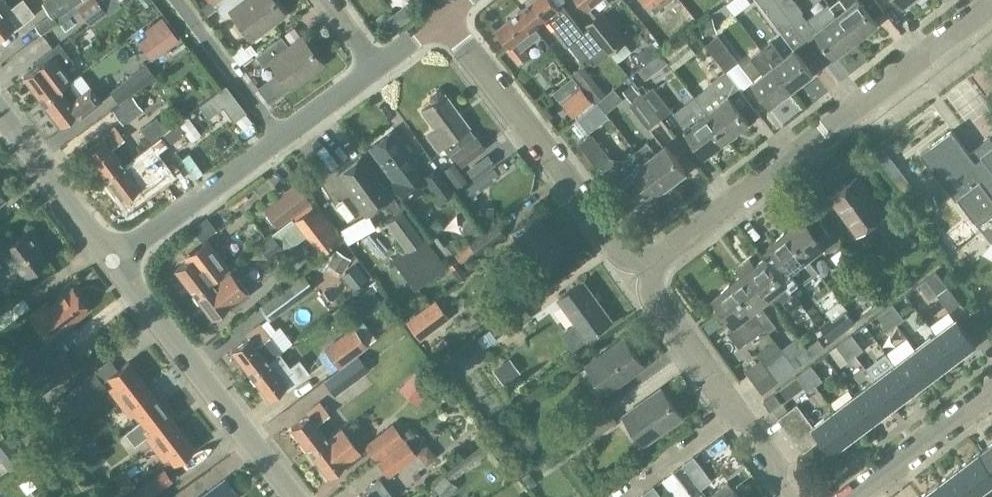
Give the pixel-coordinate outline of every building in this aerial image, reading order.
[(12,28),(14,31),(36,14),(25,0),(20,0),(11,7),(6,0),(0,0),(0,37),(12,28)] [(35,26),(41,34),(59,21),(56,17),(79,0),(45,0),(42,2),(51,14),(35,26)] [(90,24),(106,11),(98,0),(87,0),(77,7),(90,24)] [(275,0),(222,0),(214,6),(221,15),(230,9),(251,39),(285,14),(275,0)] [(588,23),(587,24),(591,28),(585,32),(563,5),(560,7),(554,0),(534,0),(522,9),(536,27),(547,18),(570,46),(576,41),(596,65),(611,52),(588,23)] [(588,10),(600,0),(580,0),(588,10)] [(656,12),(670,0),(646,0),(656,12)] [(792,22),(776,0),(756,0),(780,31),(792,22)] [(792,22),(804,12),(795,0),(776,0),(792,22)] [(847,5),(843,0),(838,0),(831,5),(836,11),(835,11),(856,39),(878,22),(874,18),(884,10),(876,0),(854,0),(847,5)] [(889,12),(899,7),(895,0),(883,0),(889,12)] [(719,21),(731,12),(722,1),(710,9),(719,21)] [(210,3),(200,11),(205,18),(215,10),(210,3)] [(498,29),(511,45),(507,49),(519,65),(530,56),(524,48),(542,34),(536,27),(522,9),(498,29)] [(588,23),(611,52),(618,60),(631,49),(626,43),(628,41),(603,11),(588,23)] [(827,20),(815,29),(819,34),(835,55),(856,39),(835,11),(826,18),(827,20)] [(650,14),(639,21),(651,38),(662,30),(650,14)] [(177,41),(159,18),(143,30),(148,37),(137,45),(150,61),(177,41)] [(700,24),(705,38),(717,34),(713,20),(700,24)] [(739,62),(719,35),(707,44),(727,71),(739,62)] [(282,37),(256,56),(264,66),(271,61),(290,88),(323,64),(303,36),(289,46),(282,37)] [(686,37),(662,54),(674,70),(698,53),(686,37)] [(37,59),(40,64),(24,76),(43,101),(72,78),(65,69),(75,62),(60,42),(37,59)] [(812,72),(796,51),(794,49),(784,57),(772,42),(762,50),(791,89),(812,72)] [(237,61),(239,63),(251,54),(246,47),(241,47),(232,53),(237,61)] [(752,58),(763,73),(753,81),(771,104),(791,89),(762,50),(752,58)] [(637,82),(668,63),(661,53),(631,72),(637,82)] [(156,76),(147,64),(111,91),(120,103),(156,76)] [(583,65),(573,73),(588,92),(598,84),(583,65)] [(695,97),(727,138),(749,122),(746,117),(757,109),(727,71),(709,84),(710,86),(695,97)] [(73,79),(72,78),(43,101),(61,125),(77,114),(80,118),(104,101),(92,84),(79,93),(70,81),(73,79)] [(267,89),(276,104),(286,98),(277,83),(267,89)] [(634,99),(641,93),(634,83),(626,89),(634,99)] [(225,86),(199,107),(208,119),(223,108),(233,123),(246,113),(225,86)] [(654,87),(644,96),(663,120),(673,111),(654,87)] [(430,99),(433,102),(422,110),(435,128),(426,135),(438,150),(454,138),(461,146),(451,153),(461,167),(486,148),(476,135),(475,135),(469,127),(444,94),(443,94),(441,91),(437,90),(431,95),(430,99)] [(592,105),(582,90),(563,104),(573,118),(592,105)] [(143,110),(133,96),(113,110),(123,125),(143,110)] [(663,120),(644,96),(631,106),(650,130),(663,120)] [(727,138),(695,97),(674,114),(685,129),(705,155),(727,138)] [(599,103),(591,110),(602,124),(610,118),(607,114),(599,103)] [(154,114),(141,124),(149,136),(163,126),(154,114)] [(98,137),(100,141),(86,152),(105,176),(122,163),(111,148),(125,138),(115,124),(98,137)] [(175,124),(164,133),(174,146),(164,154),(173,165),(182,158),(184,160),(195,151),(175,124)] [(921,153),(956,200),(958,198),(982,230),(983,229),(991,240),(991,139),(990,136),(970,152),(952,129),(921,153)] [(425,190),(411,170),(420,164),(395,130),(370,149),(395,182),(391,185),(406,205),(425,190)] [(611,157),(593,134),(580,143),(598,168),(611,157)] [(315,146),(328,163),(335,158),(322,141),(315,146)] [(648,142),(636,152),(663,187),(686,169),(667,144),(656,152),(648,142)] [(625,160),(632,171),(622,179),(642,204),(663,187),(636,152),(625,160)] [(401,208),(393,196),(362,155),(336,174),(367,215),(378,207),(387,220),(385,221),(406,250),(392,259),(414,290),(447,267),(404,205),(401,208)] [(122,163),(105,176),(124,201),(140,188),(142,192),(157,181),(147,167),(134,178),(122,163)] [(442,170),(453,185),(461,179),(450,164),(442,170)] [(493,166),(464,188),(471,198),(501,175),(493,166)] [(422,178),(441,202),(455,191),(436,167),(422,178)] [(858,177),(830,198),(857,234),(885,213),(858,177)] [(265,209),(277,225),(309,200),(297,184),(265,209)] [(316,205),(296,220),(320,254),(340,239),(316,205)] [(346,206),(338,212),(350,229),(358,223),(346,206)] [(480,221),(493,221),(493,208),(480,208),(480,221)] [(535,214),(511,232),(537,268),(561,249),(535,214)] [(805,218),(788,231),(819,273),(825,269),(814,254),(824,246),(830,253),(840,245),(816,214),(807,221),(805,218)] [(479,229),(470,216),(463,221),(462,233),(466,239),(479,229)] [(466,241),(477,257),(506,237),(495,221),(466,241)] [(212,222),(201,228),(207,240),(218,234),(212,222)] [(3,254),(14,268),(18,265),(26,275),(37,267),(47,259),(37,246),(40,244),(29,230),(6,247),(0,239),(0,257),(3,254)] [(777,255),(769,261),(793,293),(794,292),(819,273),(788,231),(770,245),(777,255)] [(454,237),(446,244),(452,252),(460,245),(454,237)] [(189,253),(191,255),(192,256),(175,269),(194,294),(225,270),(214,255),(204,242),(189,253)] [(336,250),(324,270),(338,280),(351,260),(336,250)] [(766,257),(755,266),(750,259),(743,265),(769,298),(778,291),(793,312),(803,304),(794,292),(793,293),(769,261),(766,257)] [(356,264),(343,274),(355,289),(367,279),(356,264)] [(769,298),(743,265),(737,270),(742,276),(731,284),(765,328),(766,328),(769,332),(778,326),(761,304),(769,298)] [(228,267),(225,270),(194,294),(213,318),(231,304),(234,308),(251,294),(238,278),(237,279),(228,267)] [(937,271),(928,277),(940,293),(949,286),(937,271)] [(290,287),(263,307),(272,320),(314,289),(303,274),(288,284),(290,287)] [(940,293),(928,277),(919,284),(931,300),(940,293)] [(587,338),(588,337),(612,319),(583,281),(559,299),(576,323),(587,338)] [(765,328),(731,284),(714,298),(736,326),(728,332),(740,347),(758,333),(765,328)] [(47,342),(65,328),(90,309),(73,288),(51,305),(47,299),(29,312),(32,316),(30,318),(47,342)] [(364,290),(349,301),(356,310),(371,299),(364,290)] [(449,318),(435,299),(405,322),(419,341),(449,318)] [(512,331),(532,317),(522,302),(501,316),(512,331)] [(886,309),(898,325),(905,319),(893,303),(886,309)] [(812,318),(831,342),(857,323),(846,309),(828,322),(820,311),(812,318)] [(898,325),(886,309),(878,315),(890,330),(898,325)] [(710,335),(722,326),(716,318),(704,327),(710,335)] [(936,334),(955,359),(975,343),(956,318),(936,334)] [(342,367),(377,340),(362,322),(327,349),(342,367)] [(247,333),(250,337),(233,350),(251,374),(281,351),(260,323),(247,333)] [(492,331),(478,337),(482,348),(496,343),(492,331)] [(853,334),(845,340),(857,355),(865,349),(853,334)] [(955,359),(936,334),(916,349),(935,374),(955,359)] [(456,345),(462,357),(479,348),(473,337),(456,345)] [(625,338),(586,366),(606,394),(645,366),(625,338)] [(807,348),(813,356),(825,347),(819,338),(807,348)] [(857,355),(845,340),(837,346),(849,361),(857,355)] [(56,347),(17,374),(35,398),(73,371),(56,347)] [(790,358),(782,348),(748,374),(756,384),(790,358)] [(813,356),(807,348),(796,355),(802,364),(813,356)] [(443,358),(450,369),(462,360),(455,349),(443,358)] [(935,374),(916,349),(895,364),(914,389),(935,374)] [(282,352),(281,351),(251,374),(269,398),(287,385),(290,389),(311,373),(300,359),(290,366),(280,353),(282,352)] [(358,355),(324,380),(336,396),(370,370),(358,355)] [(790,358),(756,384),(763,393),(797,368),(790,358)] [(121,403),(147,383),(130,362),(109,377),(115,384),(109,389),(121,403)] [(512,376),(504,364),(494,371),(503,383),(512,376)] [(895,364),(875,380),(894,405),(914,389),(895,364)] [(812,365),(804,371),(816,386),(824,380),(812,365)] [(416,371),(402,386),(415,398),(429,382),(416,371)] [(816,386),(804,371),(797,376),(808,391),(816,386)] [(96,373),(64,397),(73,410),(105,386),(96,373)] [(875,380),(854,395),(873,420),(894,405),(875,380)] [(147,383),(121,403),(131,417),(136,413),(142,420),(163,404),(147,383)] [(661,389),(623,417),(644,446),(682,417),(661,389)] [(783,401),(776,392),(764,401),(771,409),(783,401)] [(854,395),(834,411),(853,436),(873,420),(854,395)] [(307,410),(309,414),(292,427),(310,452),(341,428),(341,427),(327,438),(317,424),(330,413),(319,400),(307,410)] [(163,404),(142,420),(125,433),(135,445),(146,437),(153,446),(179,426),(163,404)] [(784,427),(804,412),(798,404),(778,419),(784,427)] [(814,426),(817,430),(823,439),(833,451),(853,436),(834,411),(814,426)] [(804,412),(784,427),(791,436),(811,421),(804,412)] [(811,421),(791,436),(797,444),(817,430),(814,426),(811,421)] [(377,462),(406,440),(393,423),(364,445),(377,462)] [(196,448),(179,426),(153,446),(164,460),(169,455),(175,464),(196,448)] [(341,428),(310,452),(329,476),(346,463),(349,466),(363,455),(341,428)] [(823,439),(817,430),(797,444),(804,453),(823,439)] [(2,461),(11,472),(24,462),(5,438),(0,442),(0,462),(2,461)] [(489,438),(446,470),(453,480),(488,454),(506,477),(513,472),(489,438)] [(377,462),(389,477),(418,455),(406,440),(377,462)] [(991,465),(991,444),(982,451),(991,465)] [(961,467),(984,496),(988,496),(991,494),(991,490),(989,486),(991,484),(991,465),(982,451),(961,467)] [(694,457),(683,465),(702,489),(713,481),(694,457)] [(961,467),(941,482),(952,496),(974,496),(980,492),(984,496),(961,467)] [(132,493),(135,496),(150,496),(173,480),(165,469),(132,493)] [(527,472),(520,477),(529,488),(535,483),(527,472)] [(663,480),(676,496),(692,496),(693,496),(674,472),(663,480)] [(432,490),(444,496),(446,496),(454,484),(440,476),(432,490)] [(368,491),(360,496),(394,496),(380,478),(366,489),(368,491)] [(239,496),(226,480),(203,496),(238,496),(239,496)] [(921,496),(952,496),(941,482),(921,496)] [(734,489),(729,483),(710,496),(740,496),(734,489)] [(654,487),(643,495),(645,496),(662,496),(654,487)]
